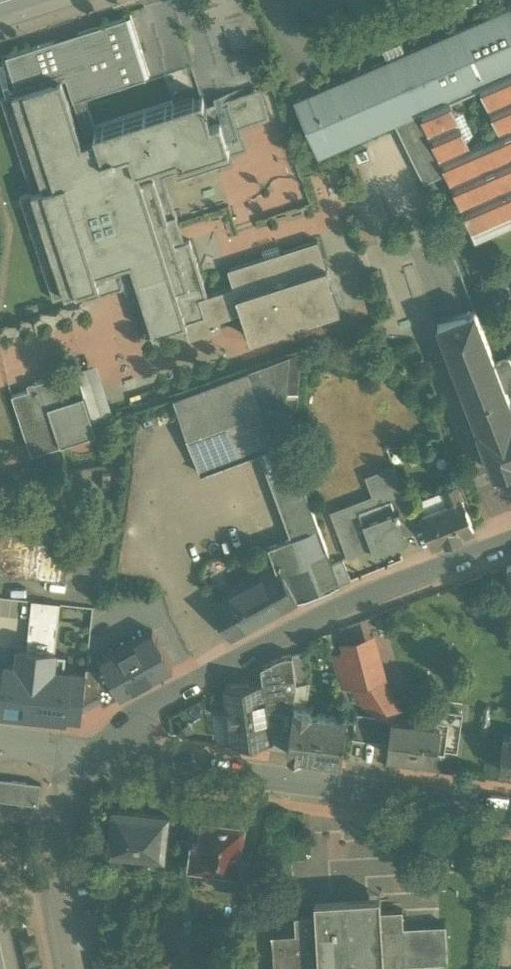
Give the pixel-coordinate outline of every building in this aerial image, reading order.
[(292,99),(293,101),(294,100),(301,116),(300,117),(300,118),(302,118),(309,135),(308,136),(309,138),(310,137),(318,155),(347,143),(395,122),(418,112),(444,172),(472,236),(473,236),(475,240),(510,224),(510,3),(292,99)] [(252,93),(204,108),(201,99),(195,100),(94,133),(83,97),(149,76),(130,16),(124,18),(98,26),(34,47),(1,57),(13,94),(1,98),(32,193),(21,197),(53,298),(63,295),(127,275),(147,335),(184,324),(189,339),(221,329),(218,321),(241,314),(249,340),(339,311),(317,241),(227,269),(233,288),(206,296),(188,242),(174,246),(168,227),(148,165),(175,156),(178,164),(237,145),(229,119),(258,110),(252,93)] [(444,172),(418,112),(395,122),(425,182),(430,179),(444,172)] [(474,309),(437,323),(494,473),(510,466),(510,405),(505,388),(495,362),(474,309)] [(286,440),(275,444),(271,433),(284,428),(289,355),(173,398),(200,473),(260,451),(270,479),(296,469),(293,462),(293,460),(286,440)] [(508,357),(495,362),(505,388),(510,386),(510,362),(508,357)] [(76,370),(64,374),(72,399),(84,395),(76,370)] [(64,374),(32,383),(34,388),(11,395),(26,440),(31,455),(60,446),(47,407),(72,399),(64,374)] [(72,399),(47,407),(60,446),(96,434),(84,395),(72,399)] [(296,469),(270,479),(291,537),(317,527),(296,469)] [(381,495),(331,514),(347,557),(372,547),(374,552),(397,544),(391,530),(401,526),(395,511),(409,506),(396,472),(375,480),(381,495)] [(456,485),(447,488),(445,483),(441,485),(443,490),(442,490),(447,504),(461,498),(456,485)] [(447,504),(420,515),(432,547),(446,541),(446,542),(460,536),(474,530),(461,498),(447,504)] [(409,506),(395,511),(401,526),(404,535),(418,530),(409,506)] [(0,519),(0,572),(66,579),(69,548),(54,546),(57,525),(0,519)] [(291,537),(270,545),(278,565),(297,600),(339,584),(331,563),(317,527),(291,537)] [(343,559),(331,563),(339,584),(350,580),(343,559)] [(278,565),(211,602),(229,637),(297,600),(278,565)] [(60,603),(31,600),(29,620),(27,648),(55,651),(60,603)] [(136,687),(135,686),(151,677),(152,679),(172,668),(152,631),(100,659),(103,666),(119,695),(120,696),(136,687)] [(332,656),(340,690),(351,687),(369,714),(391,717),(404,708),(386,679),(376,636),(341,644),(343,653),(332,656)] [(4,664),(4,667),(0,703),(0,712),(45,717),(46,714),(81,718),(83,703),(86,673),(85,673),(64,671),(53,669),(55,654),(55,651),(27,648),(26,651),(18,650),(16,665),(4,664)] [(303,653),(292,655),(296,684),(307,683),(303,654),(304,654),(303,653)] [(64,671),(66,655),(55,654),(53,669),(64,671)] [(280,656),(260,666),(262,681),(262,682),(267,708),(292,711),(293,706),(296,684),(292,655),(280,656)] [(119,695),(103,666),(100,668),(100,669),(86,667),(85,673),(86,673),(83,703),(98,694),(103,704),(119,695)] [(262,681),(224,686),(224,687),(232,746),(272,741),(267,708),(262,682),(262,681)] [(347,717),(310,713),(311,708),(293,706),(292,711),(293,711),(287,754),(301,756),(301,755),(339,760),(339,761),(341,761),(342,758),(341,758),(347,717)] [(440,723),(391,717),(388,743),(386,754),(436,761),(436,757),(440,757),(444,754),(445,748),(457,749),(460,723),(459,723),(461,712),(443,710),(443,709),(441,709),(440,723)] [(369,714),(356,712),(352,738),(388,743),(391,717),(369,714)] [(503,735),(499,769),(510,771),(510,736),(503,735)] [(0,778),(0,799),(16,801),(37,804),(40,784),(0,778)] [(167,813),(113,807),(109,848),(162,854),(165,829),(167,813)] [(225,820),(202,817),(199,843),(193,842),(190,863),(218,867),(216,880),(235,883),(244,823),(242,823),(240,819),(230,817),(225,820)] [(175,831),(165,829),(162,854),(178,856),(174,838),(175,831)] [(260,864),(248,863),(245,885),(257,886),(260,864)] [(294,915),(295,932),(271,933),(271,935),(272,935),(274,968),(405,968),(404,963),(447,961),(445,923),(439,924),(403,925),(402,909),(343,912),(294,915)] [(165,922),(152,924),(155,940),(184,935),(182,919),(165,922)] [(22,936),(30,968),(45,968),(37,933),(22,936)] [(109,954),(93,958),(95,968),(112,968),(109,954)]
